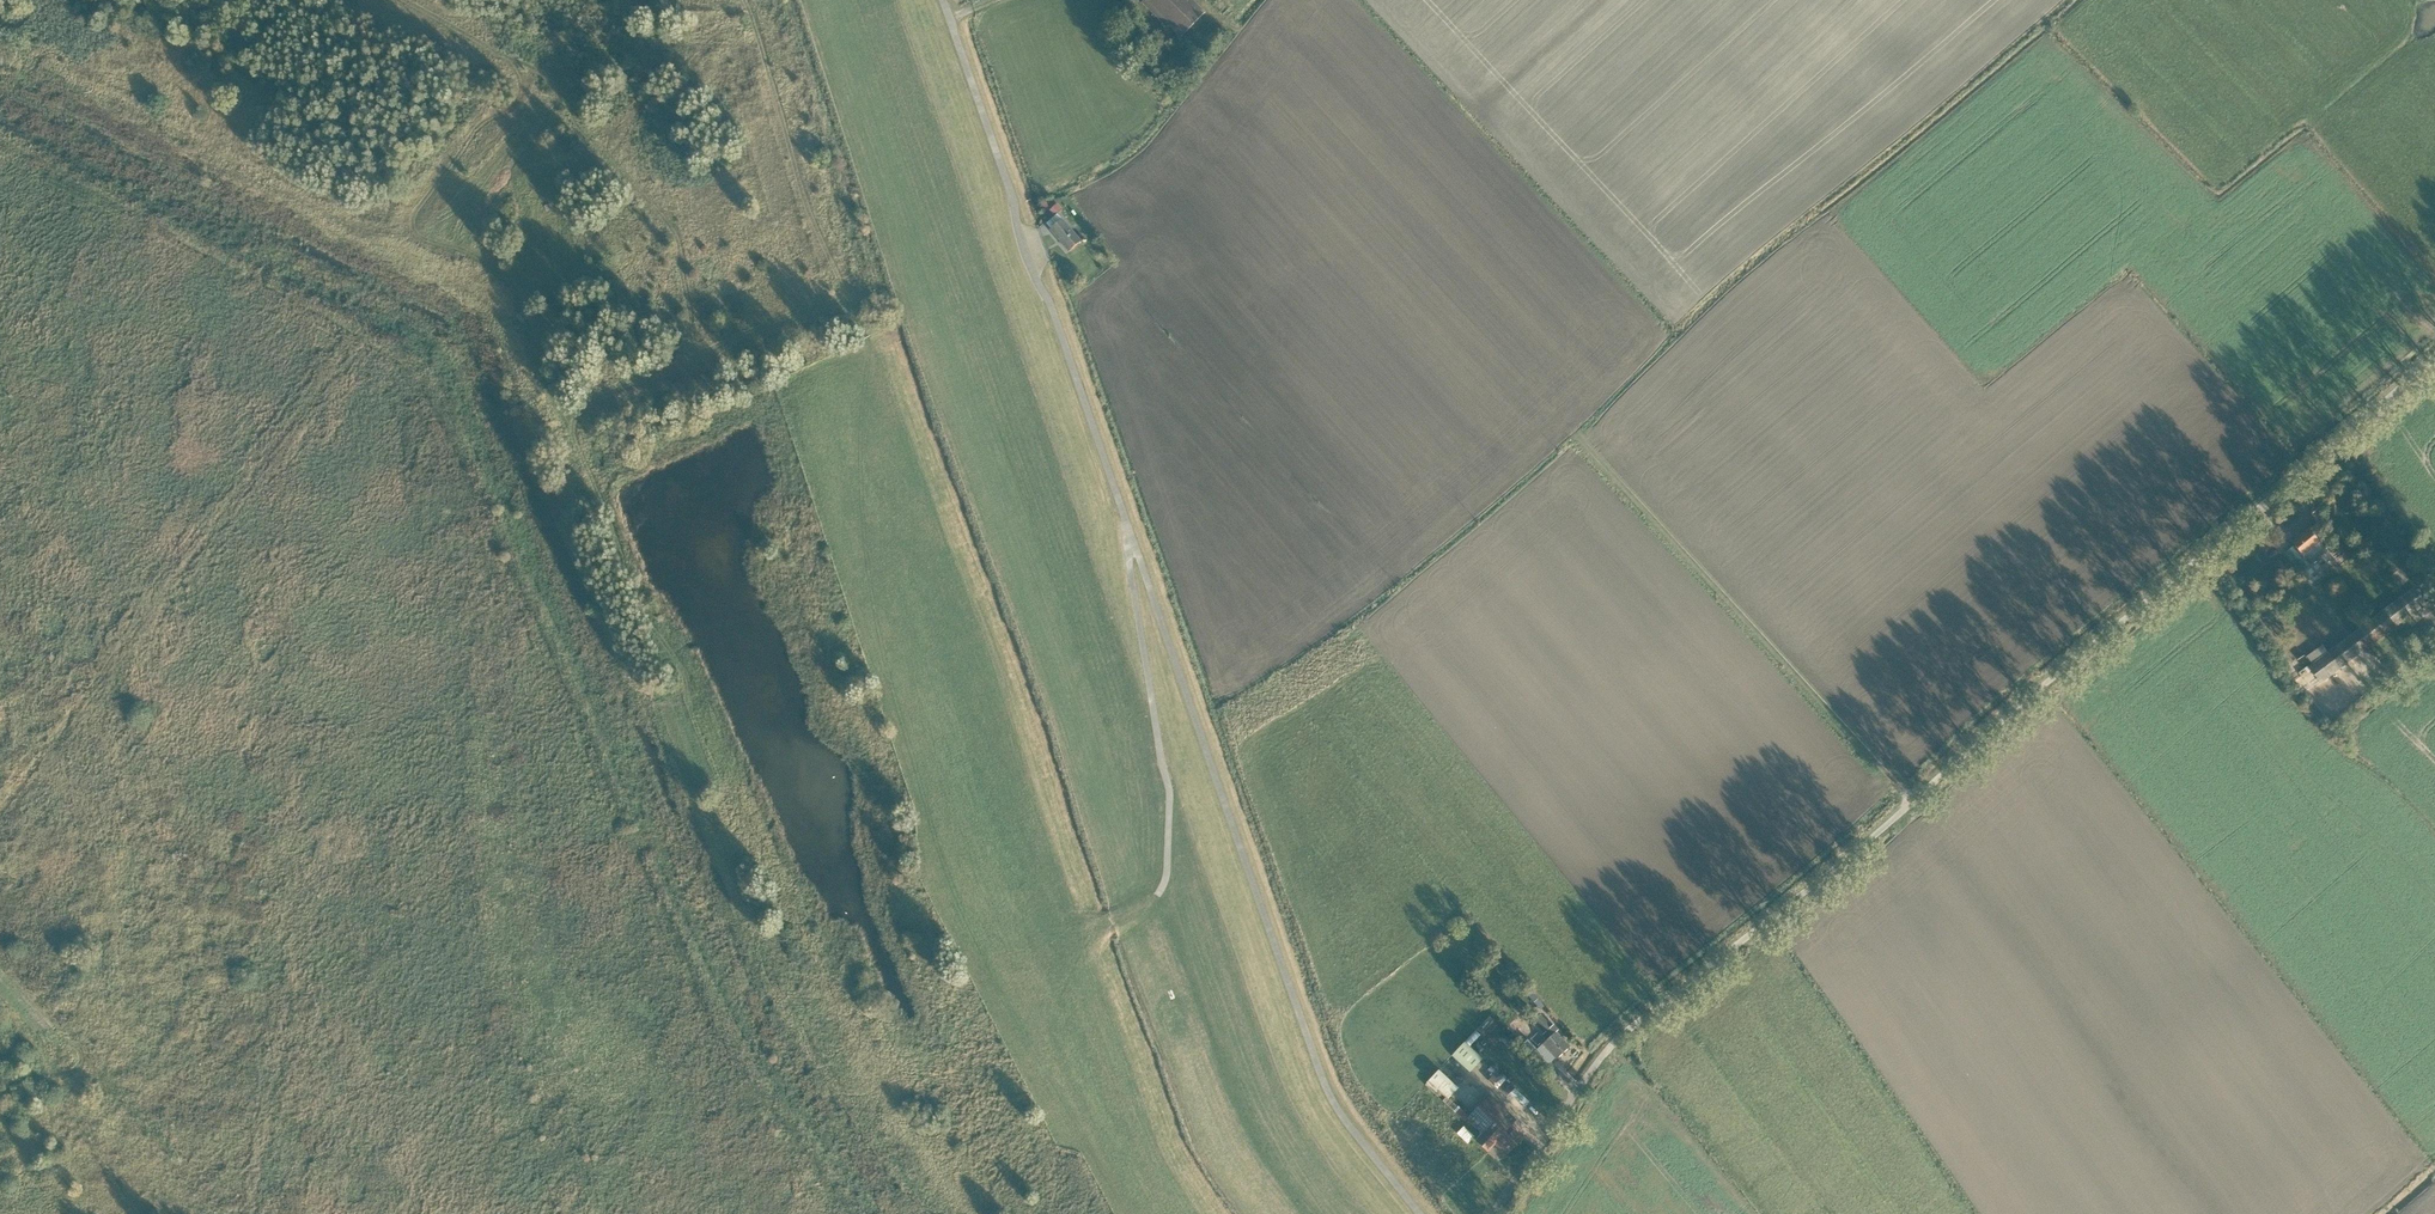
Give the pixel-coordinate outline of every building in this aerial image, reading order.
[(1195,0),(1147,0),(1143,5),(1176,37),(1204,9),(1195,0)] [(1082,240),(1063,217),(1049,229),(1068,252),(1082,240)] [(2328,549),(2309,528),(2293,542),(2297,547),(2289,554),(2307,574),(2315,567),(2311,563),(2328,549)] [(2309,668),(2323,686),(2425,608),(2411,592),(2309,668)] [(1575,1048),(1542,1015),(1535,1022),(1550,1037),(1536,1051),(1553,1069),(1575,1048)] [(1469,1073),(1483,1059),(1467,1044),(1453,1058),(1469,1073)] [(1451,1097),(1461,1087),(1442,1067),(1432,1078),(1451,1097)] [(1521,1120),(1490,1092),(1467,1118),(1485,1135),(1478,1142),(1490,1153),(1498,1144),(1509,1154),(1521,1141),(1511,1132),(1521,1120)]
